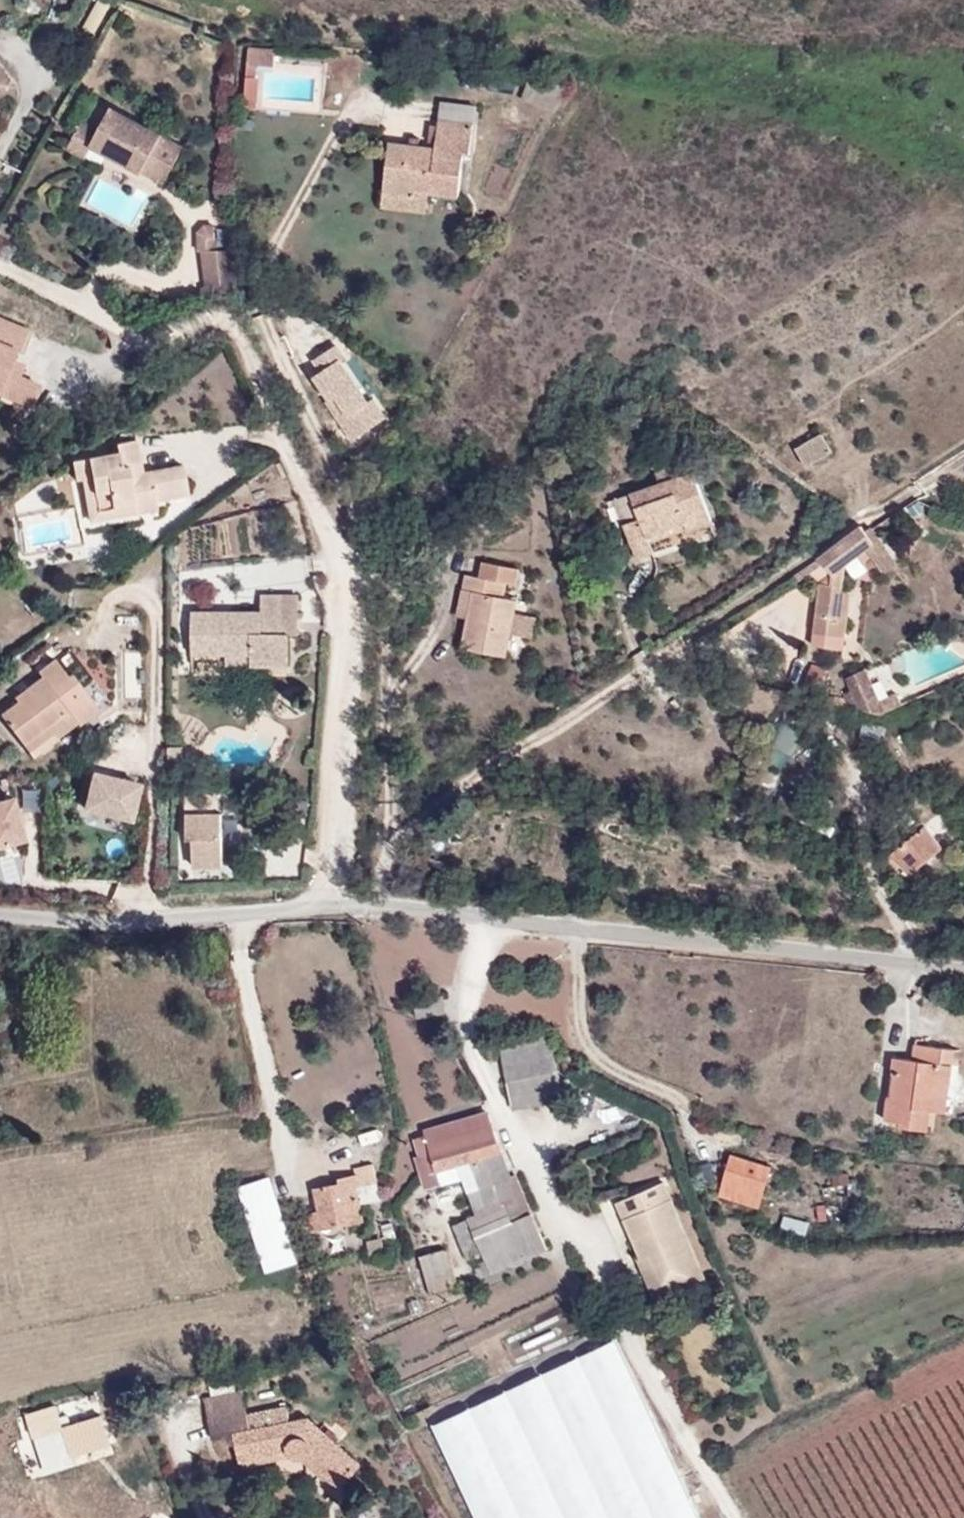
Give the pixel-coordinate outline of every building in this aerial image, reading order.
[(246,64),(257,64),(275,65),(276,49),(247,47),(246,64)] [(256,78),(257,64),(246,64),(246,77),(256,78)] [(15,85),(0,66),(0,96),(15,85)] [(101,125),(84,116),(68,147),(87,158),(94,145),(143,171),(163,132),(165,130),(113,103),(101,125)] [(470,154),(474,123),(438,119),(434,148),(389,142),(381,205),(427,210),(428,192),(459,196),(464,153),(470,154)] [(163,132),(143,171),(163,182),(185,144),(163,132)] [(201,250),(204,250),(217,250),(217,225),(207,225),(201,231),(201,250)] [(204,250),(208,286),(221,284),(222,293),(242,286),(237,250),(217,250),(204,250)] [(205,286),(206,297),(222,293),(221,284),(208,286),(205,286)] [(32,408),(42,384),(20,374),(25,363),(12,357),(16,349),(23,352),(32,328),(0,315),(0,395),(32,408)] [(344,345),(308,367),(354,443),(391,421),(344,345)] [(805,466),(832,450),(822,434),(795,448),(805,466)] [(155,493),(156,499),(188,493),(183,464),(142,471),(136,438),(115,442),(116,450),(72,459),(75,480),(82,478),(85,493),(95,492),(98,514),(136,508),(134,497),(155,493)] [(685,521),(688,528),(711,520),(693,470),(676,476),(671,464),(655,470),(659,482),(630,493),(640,518),(623,524),(636,558),(653,552),(650,541),(647,535),(685,521)] [(157,509),(156,499),(155,493),(134,497),(136,508),(98,514),(95,492),(85,493),(89,521),(157,509)] [(650,541),(688,528),(685,521),(647,535),(650,541)] [(831,583),(820,582),(813,632),(812,642),(842,646),(842,636),(845,636),(850,600),(840,599),(845,563),(873,541),(865,531),(861,525),(818,558),(831,572),(833,574),(831,583)] [(898,564),(872,527),(865,531),(873,541),(866,548),(884,574),(898,564)] [(472,590),(467,618),(461,647),(505,656),(516,599),(502,597),(505,582),(516,583),(519,568),(482,560),(480,576),(464,574),(462,589),(472,590)] [(831,572),(820,582),(831,583),(833,574),(831,572)] [(457,616),(467,618),(472,590),(462,589),(457,616)] [(280,633),(280,594),(260,594),(260,611),(192,611),(192,652),(225,652),(250,652),(250,664),(290,664),(291,633),(280,633)] [(299,595),(280,594),(280,633),(291,633),(298,632),(299,595)] [(250,652),(225,652),(225,664),(250,664),(250,652)] [(76,722),(78,724),(99,708),(72,672),(68,674),(54,657),(36,670),(40,676),(13,696),(17,700),(0,713),(0,714),(23,744),(67,710),(76,722)] [(897,692),(880,699),(866,668),(845,677),(851,689),(843,693),(848,703),(885,711),(902,704),(897,692)] [(57,737),(76,722),(67,710),(23,744),(28,750),(53,731),(57,737)] [(83,808),(128,820),(137,785),(91,773),(83,808)] [(23,839),(12,797),(0,800),(0,844),(23,839)] [(221,811),(187,810),(187,834),(192,834),(191,862),(220,863),(221,811)] [(909,874),(942,846),(926,825),(891,854),(909,874)] [(563,1098),(560,1080),(550,1032),(499,1042),(512,1109),(563,1098)] [(935,1111),(941,1064),(943,1047),(914,1044),(913,1060),(893,1058),(891,1073),(895,1075),(892,1096),(888,1097),(885,1120),(900,1122),(899,1126),(928,1130),(930,1111),(935,1111)] [(952,1065),(941,1064),(935,1111),(946,1113),(952,1065)] [(503,1150),(486,1111),(426,1129),(427,1137),(414,1141),(427,1190),(442,1186),(437,1169),(458,1164),(503,1150)] [(512,1179),(503,1150),(458,1164),(464,1180),(469,1191),(512,1179)] [(731,1155),(723,1182),(763,1194),(770,1167),(731,1155)] [(364,1221),(359,1204),(382,1199),(374,1164),(357,1168),(359,1175),(340,1178),(341,1184),(316,1187),(320,1211),(311,1213),(315,1229),(364,1221)] [(437,1169),(442,1186),(464,1180),(458,1164),(437,1169)] [(516,1177),(512,1179),(469,1191),(478,1213),(452,1224),(467,1259),(483,1253),(486,1260),(479,1263),(480,1266),(477,1268),(481,1277),(548,1250),(541,1233),(516,1177)] [(296,1262),(269,1179),(240,1189),(267,1272),(296,1262)] [(618,1201),(641,1257),(649,1254),(662,1284),(700,1267),(663,1182),(618,1201)] [(763,1194),(723,1182),(719,1196),(758,1208),(763,1194)] [(452,1275),(444,1249),(420,1256),(427,1282),(452,1275)] [(649,1254),(641,1257),(638,1258),(657,1302),(705,1281),(700,1267),(662,1284),(649,1254)] [(477,1517),(698,1517),(681,1480),(679,1478),(678,1477),(628,1370),(616,1339),(433,1425),(477,1517)] [(245,1416),(240,1391),(203,1399),(211,1438),(234,1434),(239,1461),(288,1450),(292,1456),(299,1458),(308,1455),(341,1486),(360,1464),(309,1419),(290,1421),(287,1407),(245,1416)] [(111,1446),(102,1415),(65,1427),(61,1417),(37,1425),(42,1437),(63,1429),(72,1458),(111,1446)]
